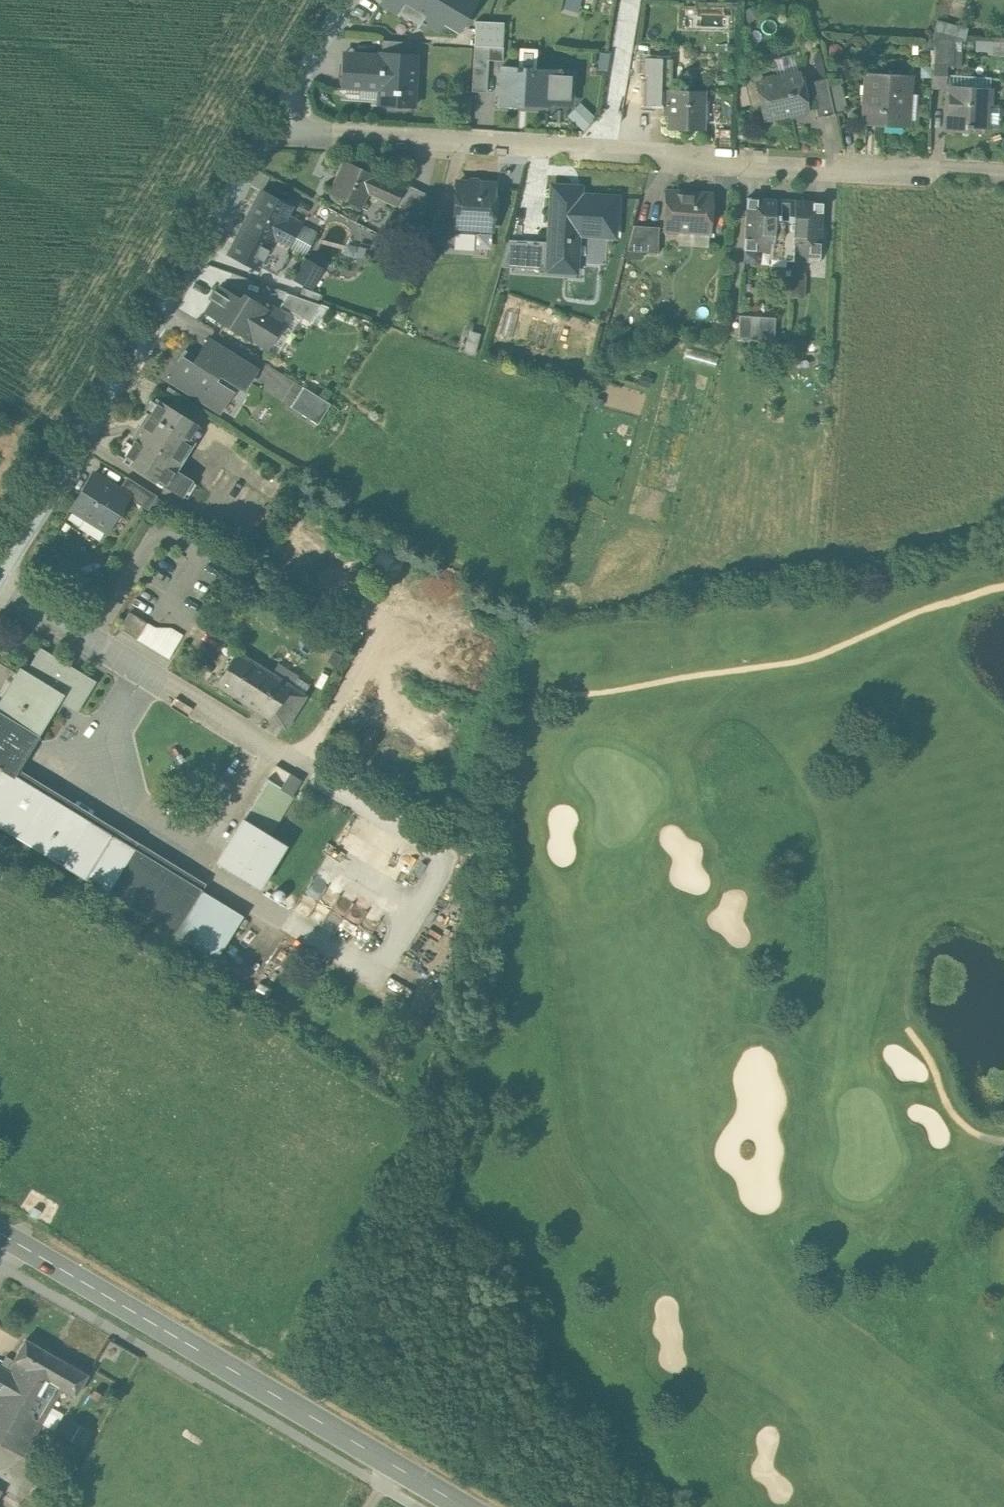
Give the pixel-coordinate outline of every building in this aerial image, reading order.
[(419,10),(425,0),(402,0),(419,10)] [(420,10),(422,12),(412,29),(431,40),(432,40),(441,24),(444,25),(459,0),(426,0),(420,10)] [(935,38),(935,39),(935,40),(933,62),(959,64),(960,64),(960,63),(961,40),(960,40),(935,38)] [(382,52),(399,52),(411,53),(411,41),(383,40),(382,40),(382,52)] [(474,45),(473,61),(473,66),(488,67),(489,47),(489,46),(474,45)] [(502,60),(502,59),(503,47),(489,46),(489,59),(502,60)] [(652,46),(651,58),(651,61),(666,62),(667,48),(666,47),(652,46)] [(412,104),(413,72),(413,71),(413,53),(380,52),(379,62),(349,61),(349,77),(349,79),(379,80),(378,103),(412,104)] [(651,82),(663,82),(665,82),(666,62),(652,62),(651,62),(651,82)] [(933,62),(933,67),(933,68),(932,84),(945,84),(946,64),(946,63),(933,62)] [(472,90),(481,91),(482,91),(486,91),(487,67),(474,66),(472,90)] [(571,70),(531,68),(501,66),(499,101),(549,104),(549,98),(569,99),(571,70)] [(806,110),(807,109),(798,73),(777,78),(772,76),(769,77),(767,77),(764,81),(757,83),(765,119),(806,110)] [(862,125),(880,126),(883,126),(883,121),(903,122),(905,95),(909,95),(910,76),(866,74),(865,74),(862,125)] [(834,113),(830,95),(826,78),(810,82),(818,117),(834,113)] [(846,110),(843,95),(840,81),(829,84),(835,113),(846,110)] [(1000,124),(1000,120),(1001,107),(999,105),(989,104),(990,88),(950,86),(947,128),(966,130),(967,125),(986,126),(987,126),(988,126),(998,126),(1000,124)] [(666,90),(665,105),(669,105),(668,128),(703,128),(704,91),(666,90)] [(568,114),(583,128),(595,115),(580,101),(568,114)] [(412,181),(352,156),(338,189),(371,203),(376,191),(403,202),(412,181)] [(496,227),(496,176),(452,176),(453,207),(440,207),(430,242),(458,241),(457,227),(496,227)] [(585,179),(552,178),(549,237),(512,236),(511,263),(548,264),(548,269),(581,270),(583,230),(626,232),(628,188),(584,186),(585,179)] [(717,187),(667,185),(666,227),(715,229),(717,187)] [(825,193),(749,190),(747,245),(822,248),(825,193)] [(298,224),(284,216),(290,206),(262,191),(242,229),(270,244),(271,241),(286,249),(298,227),(298,224)] [(657,251),(661,226),(633,222),(628,255),(641,257),(642,249),(657,251)] [(256,270),(270,244),(242,229),(228,255),(256,270)] [(327,263),(313,257),(303,280),(317,286),(327,263)] [(225,283),(211,307),(257,334),(271,309),(225,283)] [(282,305),(319,321),(326,306),(289,290),(282,305)] [(776,336),(776,315),(739,314),(739,335),(776,336)] [(254,370),(208,341),(198,358),(185,349),(177,360),(181,362),(171,378),(219,409),(235,384),(243,388),(254,370)] [(330,403),(303,386),(290,406),(318,423),(330,403)] [(150,422),(131,455),(155,469),(176,480),(209,423),(164,397),(150,422)] [(118,489),(93,473),(72,507),(107,529),(128,497),(128,496),(118,489)] [(157,495),(127,476),(118,489),(128,496),(128,497),(148,509),(157,495)] [(147,622),(129,612),(119,628),(137,639),(147,622)] [(95,680),(41,647),(26,670),(64,694),(59,702),(76,712),(95,680)] [(291,685),(236,650),(215,683),(270,718),(291,685)] [(20,667),(0,700),(0,768),(14,776),(14,775),(59,702),(64,694),(26,670),(20,667)] [(307,695),(291,685),(270,718),(285,728),(307,695)] [(14,775),(14,776),(0,768),(0,826),(174,933),(201,890),(201,889),(14,775)] [(293,794),(282,787),(257,828),(268,834),(293,794)] [(257,828),(243,819),(217,862),(260,888),(285,845),(268,834),(257,828)] [(201,889),(201,890),(174,933),(217,959),(244,916),(201,889)] [(87,1375),(26,1340),(14,1360),(14,1361),(8,1371),(14,1374),(13,1376),(39,1391),(36,1396),(52,1405),(62,1388),(75,1396),(87,1375)] [(23,1456),(52,1405),(36,1396),(39,1391),(13,1376),(14,1374),(8,1371),(0,1366),(0,1442),(23,1456)] [(47,1505),(61,1479),(41,1468),(24,1497),(41,1506),(46,1506),(47,1505)]
